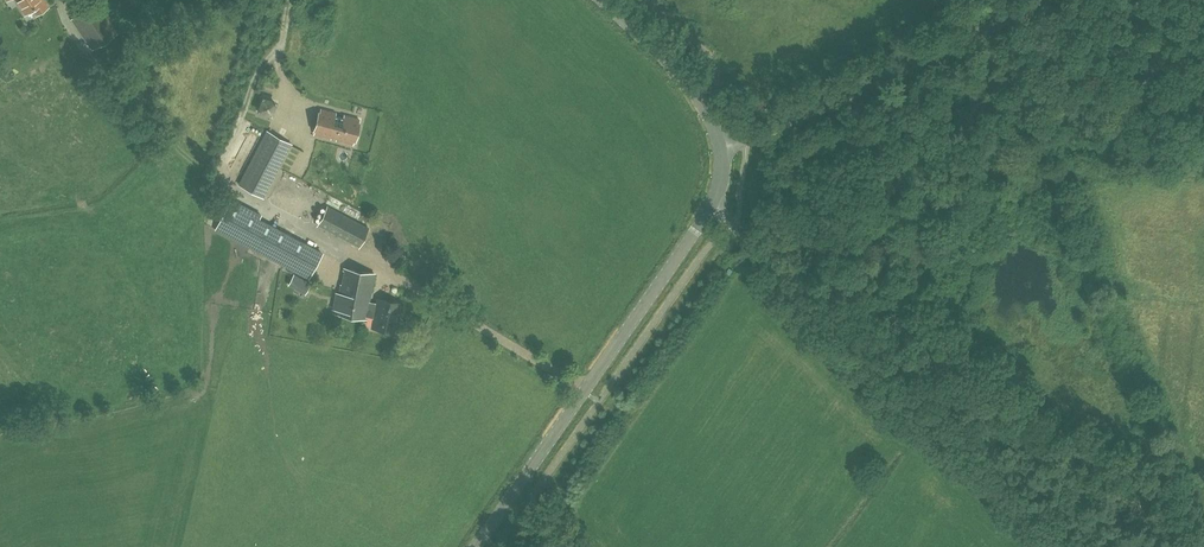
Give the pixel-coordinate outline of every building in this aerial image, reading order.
[(25,15),(33,9),(37,15),(47,8),(42,0),(15,0),(25,15)] [(118,32),(98,2),(73,19),(93,49),(118,32)] [(270,114),(274,102),(263,98),(259,110),(270,114)] [(336,113),(321,109),(315,134),(331,138),(331,137),(336,139),(336,140),(352,144),(359,119),(344,115),(344,117),(336,115),(336,113)] [(264,197),(291,145),(267,132),(240,184),(264,197)] [(309,278),(322,254),(259,220),(262,215),(232,199),(216,229),(309,278)] [(328,206),(318,226),(358,247),(369,227),(328,206)] [(365,320),(366,315),(369,302),(374,275),(345,269),(345,270),(345,271),(346,271),(343,284),(342,284),(341,291),(339,291),(339,292),(336,292),(332,309),(335,310),(335,312),(337,312),(337,314),(365,320)] [(294,274),(288,285),(295,289),(301,278),(294,274)] [(369,302),(366,315),(374,316),(372,329),(396,333),(401,303),(379,299),(378,304),(369,302)]
